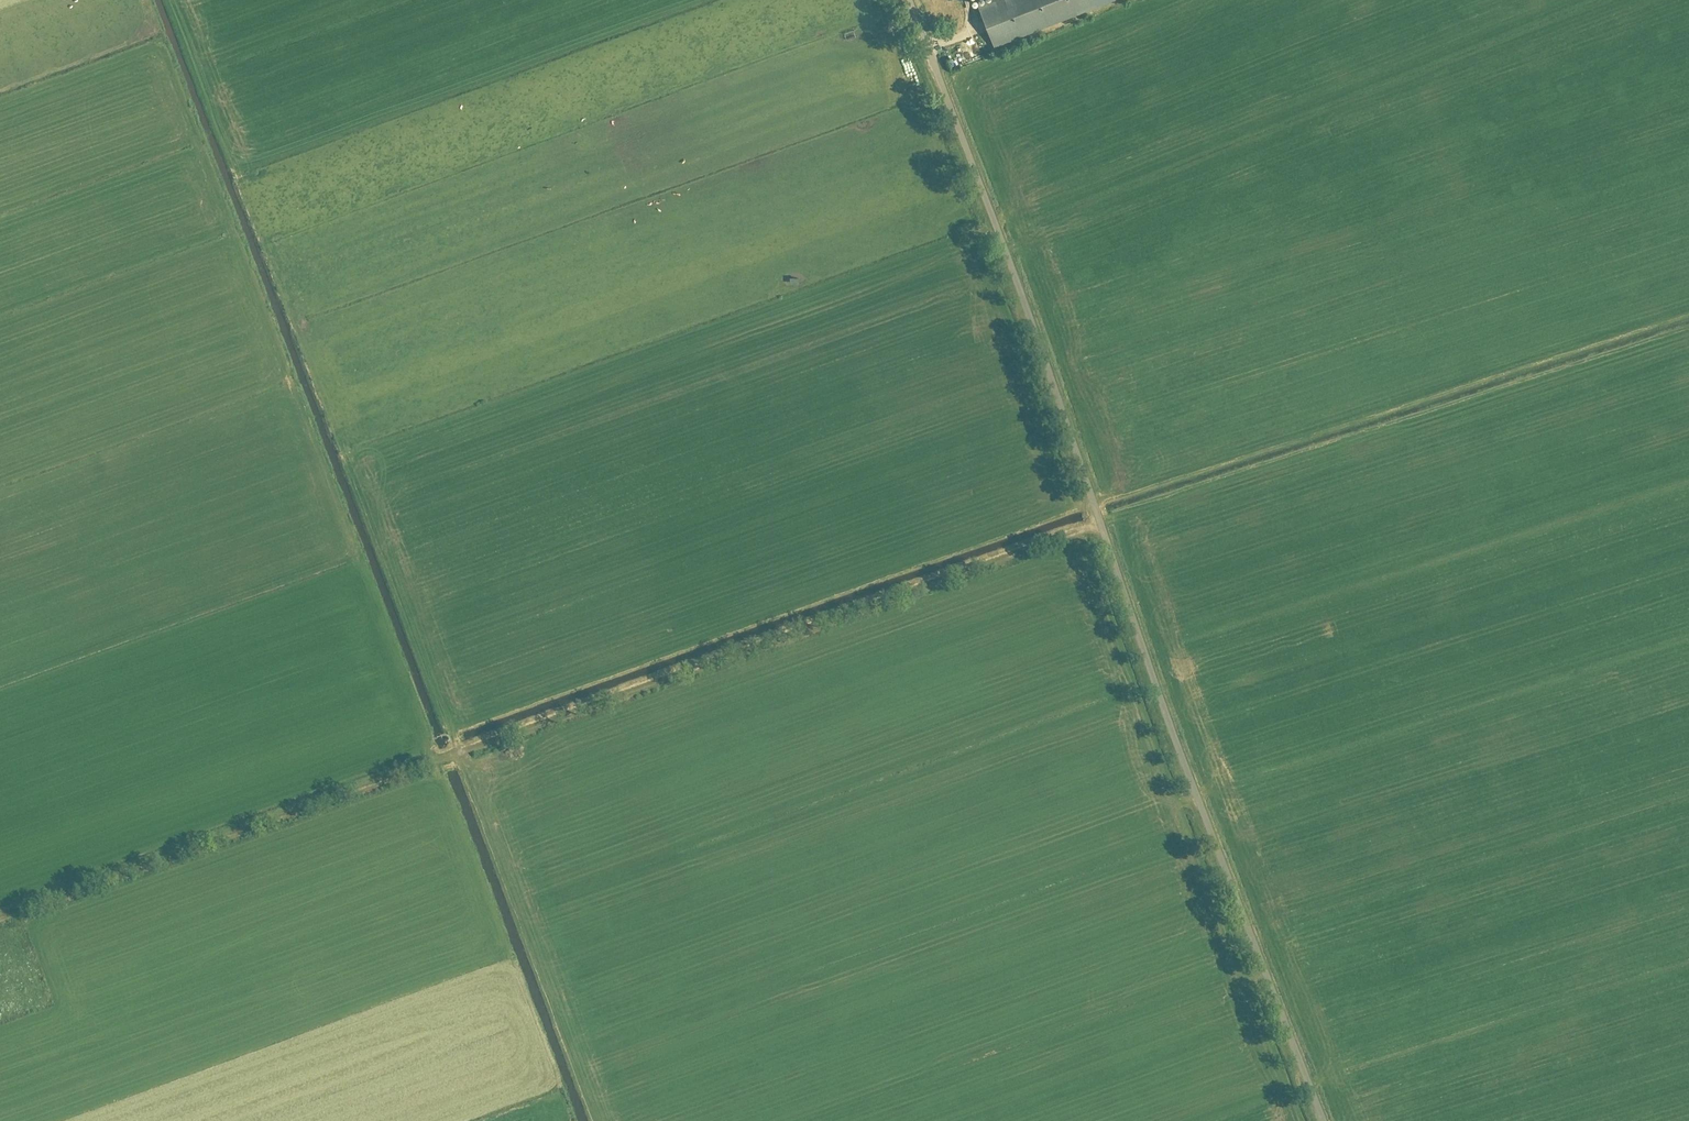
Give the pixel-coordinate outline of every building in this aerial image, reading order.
[(978,4),(995,47),(1111,0),(987,0),(978,4)]
